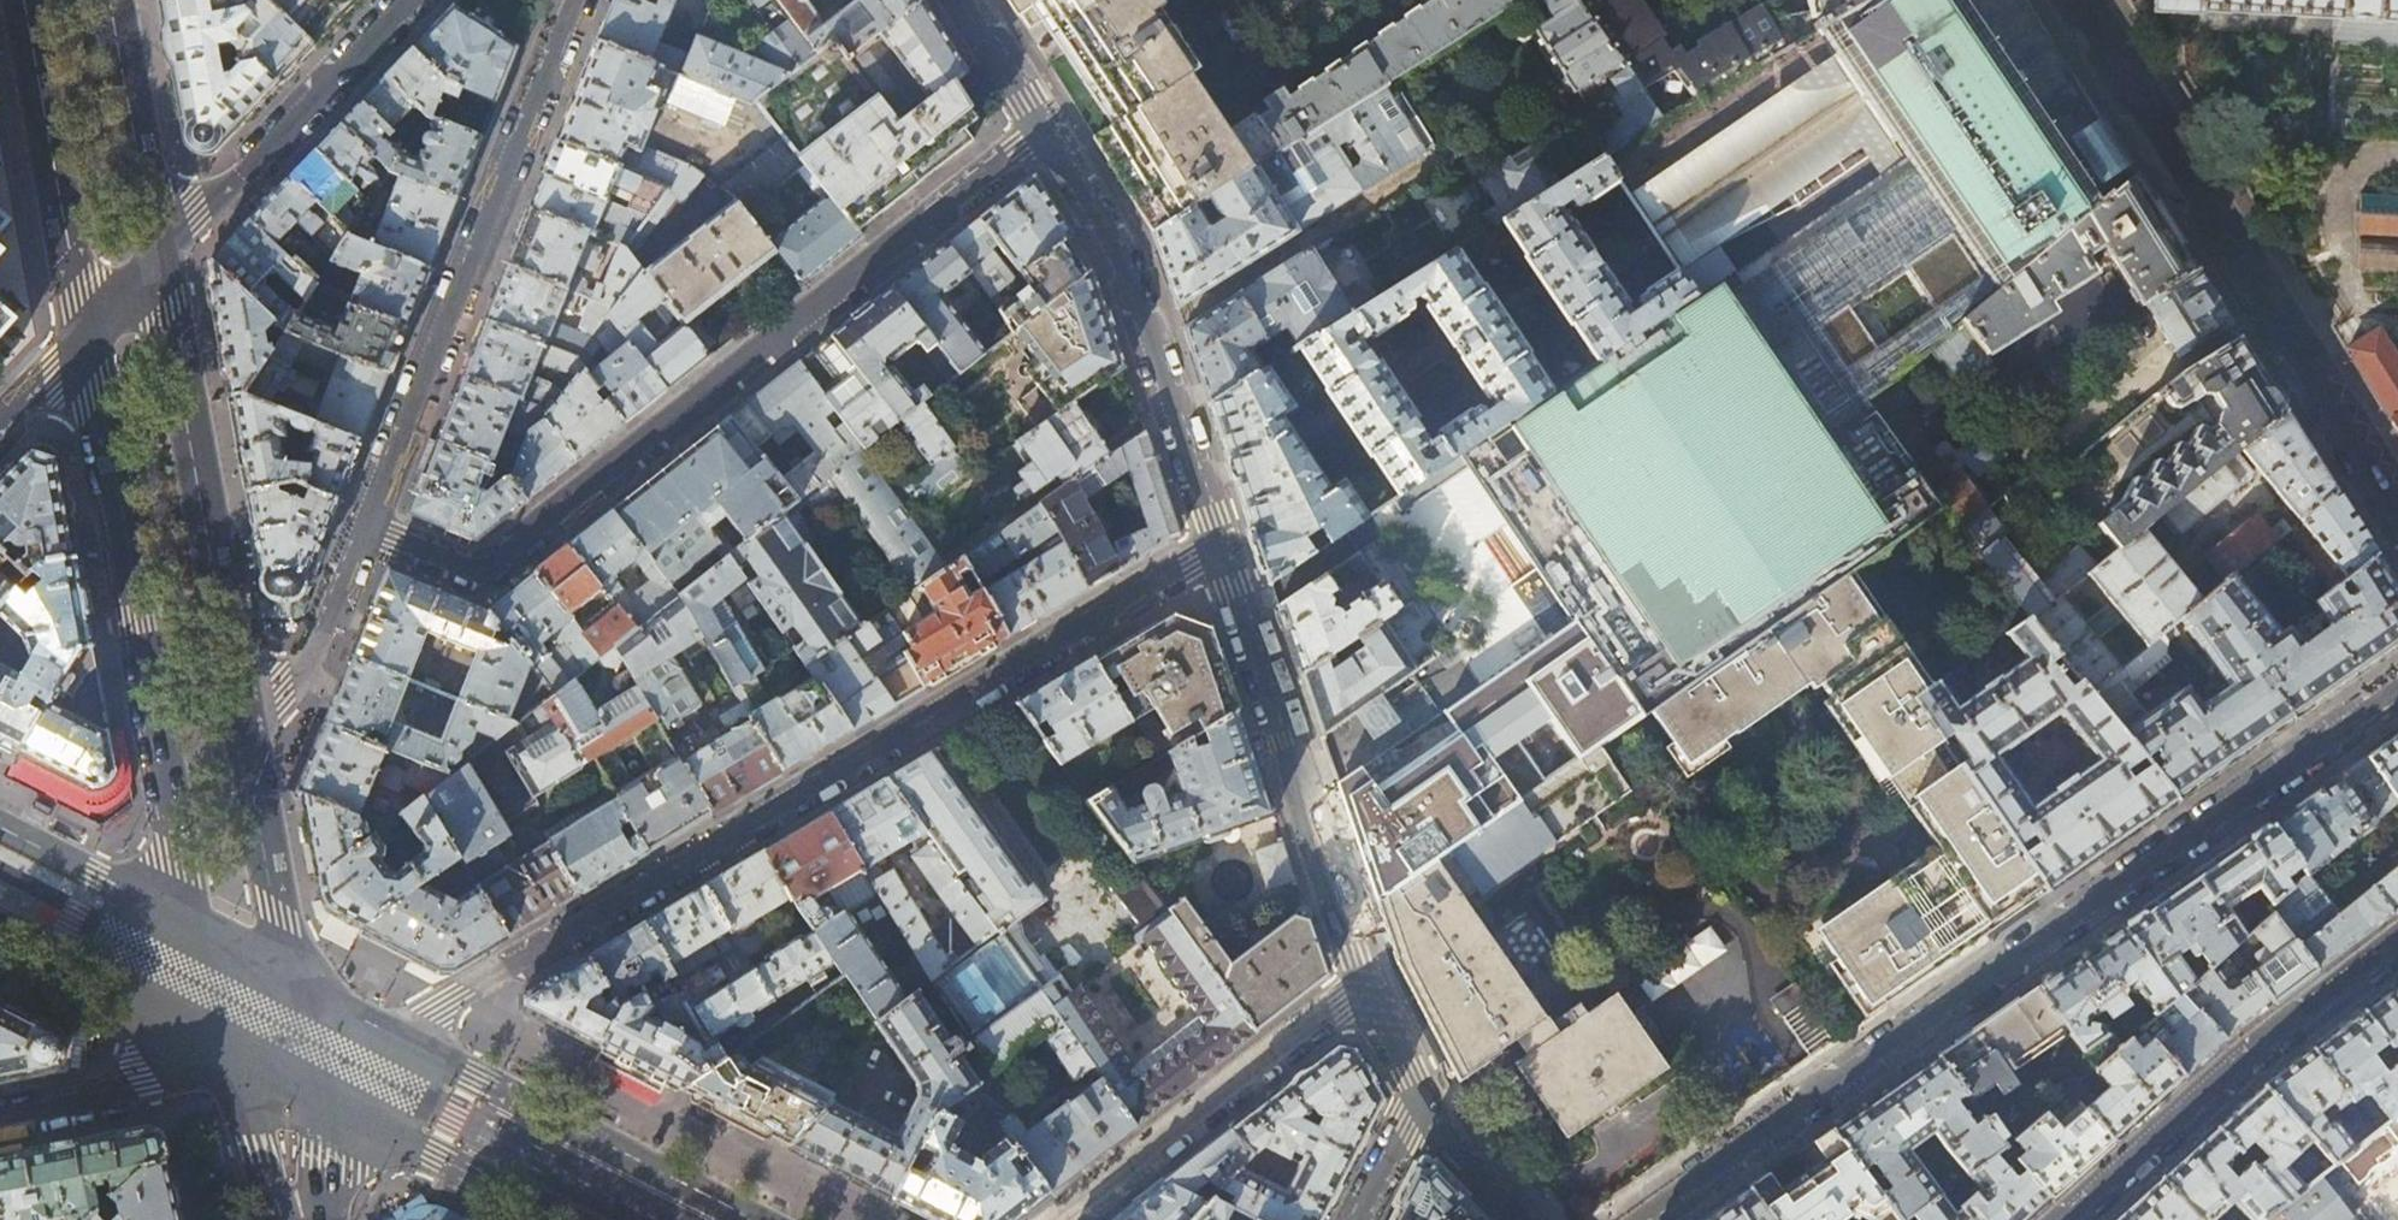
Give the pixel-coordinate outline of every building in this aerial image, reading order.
[(235,0),(163,0),(160,1),(175,81),(186,143),(215,152),(232,134),(288,76),(316,47),(265,0),(255,0),(244,11),(238,12),(235,0)] [(316,47),(361,0),(265,0),(316,47)] [(413,49),(446,82),(497,101),(507,76),(537,0),(460,0),(431,30),(413,49)] [(598,42),(746,101),(750,102),(755,98),(819,52),(808,38),(790,15),(756,43),(764,51),(760,62),(698,38),(691,54),(659,43),(677,0),(614,0),(611,8),(598,42)] [(790,15),(808,38),(824,24),(806,0),(779,0),(790,15)] [(893,22),(875,0),(856,0),(824,24),(808,38),(819,52),(835,40),(847,57),(893,22)] [(922,0),(893,22),(847,57),(900,125),(954,84),(968,73),(967,71),(945,36),(922,0)] [(893,22),(922,0),(875,0),(893,22)] [(1018,17),(1038,3),(1047,17),(1057,31),(1051,34),(1063,52),(1084,84),(1112,125),(1094,137),(1103,151),(1145,219),(1153,232),(1197,205),(1210,197),(1255,168),(1324,126),(1384,88),(1397,80),(1434,57),(1405,18),(1289,96),(1283,87),(1263,101),(1270,110),(1258,118),(1255,113),(1229,131),(1191,75),(1198,70),(1158,11),(1165,6),(1162,0),(1008,0),(1018,17)] [(1433,0),(1405,18),(1434,57),(1520,4),(1518,0),(1433,0)] [(1814,33),(1908,160),(1700,298),(1696,293),(1695,295),(1598,361),(1553,392),(1476,443),(1538,536),(1521,548),(1518,552),(1518,560),(1522,566),(1527,566),(1533,566),(1539,562),(1577,618),(1643,716),(1651,710),(1650,709),(1837,579),(1942,507),(1932,493),(1866,401),(1883,386),(1930,348),(1962,321),(2138,174),(2121,145),(2109,126),(2068,156),(2004,63),(1961,0),(1872,0),(1814,33)] [(1640,89),(1577,0),(1526,0),(1522,3),(1538,28),(1535,30),(1574,91),(1613,68),(1617,75),(1610,79),(1635,117),(1580,152),(1589,166),(1602,157),(1663,120),(1640,89)] [(1810,12),(1772,21),(1764,5),(1691,46),(1694,50),(1679,58),(1673,48),(1664,54),(1654,41),(1658,37),(1633,0),(1577,0),(1640,89),(1673,71),(1695,101),(1814,33),(1872,0),(1808,0),(1810,12)] [(2134,10),(2154,11),(2155,13),(2203,15),(2203,12),(2343,19),(2343,22),(2383,24),(2383,21),(2397,22),(2397,0),(2128,0),(2134,10)] [(716,17),(721,18),(724,17),(726,12),(724,9),(719,7),(716,9),(714,13),(716,17)] [(900,125),(847,57),(835,40),(819,52),(755,98),(757,100),(776,126),(782,133),(858,231),(898,200),(973,141),(965,129),(977,120),(970,109),(954,84),(900,125)] [(746,101),(598,42),(590,61),(576,96),(557,142),(669,187),(647,217),(624,247),(631,256),(675,196),(683,204),(703,177),(688,164),(644,147),(664,92),(672,95),(669,102),(705,116),(703,121),(716,127),(719,121),(726,123),(737,130),(746,101)] [(399,63),(386,77),(426,117),(482,138),(488,122),(497,101),(446,82),(413,49),(399,63)] [(2261,91),(2262,76),(2252,75),(2252,91),(2261,91)] [(374,90),(362,103),(408,146),(422,122),(426,117),(386,77),(374,90)] [(2308,81),(2300,81),(2300,91),(2311,91),(2312,81),(2308,81)] [(1384,88),(1324,126),(1337,146),(1345,142),(1352,144),(1361,158),(1360,165),(1352,171),(1365,190),(1412,161),(1437,145),(1404,92),(1392,100),(1384,88)] [(768,132),(776,126),(757,100),(746,108),(762,130),(768,132)] [(352,113),(341,125),(390,172),(403,154),(408,146),(362,103),(352,113)] [(482,138),(426,117),(422,122),(432,126),(433,131),(435,132),(434,136),(431,135),(430,136),(427,137),(425,139),(424,141),(424,144),(425,146),(427,149),(428,149),(427,152),(421,155),(419,160),(403,154),(390,172),(458,198),(469,169),(475,156),(482,138)] [(390,172),(341,125),(331,135),(316,151),(355,190),(360,185),(365,189),(369,184),(375,183),(381,187),(390,172)] [(1502,220),(1589,166),(1580,152),(1563,125),(1481,176),(1499,203),(1481,215),(1490,228),(1502,220)] [(1352,171),(1337,146),(1324,126),(1255,168),(1297,233),(1365,190),(1352,171)] [(858,231),(782,133),(719,187),(737,201),(644,274),(704,351),(716,342),(697,317),(737,285),(778,253),(801,284),(827,264),(862,236),(858,231)] [(550,162),(544,176),(611,203),(613,197),(608,195),(613,182),(634,191),(627,209),(647,217),(669,187),(557,142),(550,162)] [(370,203),(356,191),(355,190),(316,151),(304,163),(291,177),(349,235),(357,224),(366,210),(370,203)] [(1602,157),(1589,166),(1502,220),(1598,361),(1695,295),(1679,271),(1648,291),(1650,294),(1639,301),(1639,303),(1641,307),(1634,313),(1630,313),(1626,307),(1627,305),(1566,214),(1563,214),(1560,210),(1561,206),(1569,201),(1573,207),(1576,208),(1586,200),(1588,203),(1618,181),(1602,157)] [(1297,233),(1255,168),(1210,197),(1223,218),(1211,225),(1197,205),(1153,232),(1165,267),(1178,307),(1297,233)] [(381,217),(390,193),(395,195),(379,233),(357,224),(349,235),(347,239),(429,270),(441,241),(458,198),(390,172),(381,187),(370,203),(366,210),(381,217)] [(2023,402),(2031,395),(2036,407),(2030,412),(2041,426),(2085,390),(2062,354),(2144,303),(2197,269),(2162,212),(2138,174),(1962,321),(1986,354),(1988,353),(1994,361),(1992,362),(2023,402)] [(611,203),(544,176),(538,192),(531,210),(599,237),(602,232),(594,229),(599,217),(617,224),(610,242),(619,246),(624,247),(647,217),(627,209),(611,203)] [(270,198),(249,220),(317,285),(320,280),(331,263),(347,239),(349,235),(291,177),(270,198)] [(1016,279),(986,242),(992,237),(1022,274),(1067,239),(1072,236),(1053,206),(1034,177),(988,213),(949,244),(971,272),(991,298),(1002,291),(1016,279)] [(2362,194),(2361,233),(2397,235),(2397,196),(2362,194)] [(599,237),(531,210),(519,239),(508,265),(579,294),(583,295),(585,289),(588,283),(586,279),(580,277),(581,273),(575,271),(577,265),(595,273),(600,262),(602,262),(604,256),(598,253),(604,240),(599,237)] [(230,240),(211,260),(285,334),(312,293),(317,285),(249,220),(230,240)] [(429,270),(347,239),(331,263),(360,276),(353,297),(332,288),(329,283),(320,280),(317,285),(312,293),(406,329),(417,301),(429,270)] [(1075,248),(1067,239),(1022,274),(1029,285),(1010,300),(1002,291),(991,298),(1012,331),(1019,326),(1091,270),(1090,268),(1085,261),(1087,260),(1082,253),(1077,247),(1075,248)] [(2360,239),(2358,268),(2397,270),(2397,241),(2360,239)] [(971,272),(949,244),(921,266),(893,288),(929,334),(934,341),(959,373),(984,353),(941,296),(971,272)] [(631,256),(624,247),(619,246),(603,286),(597,283),(593,292),(585,289),(583,295),(591,298),(615,308),(643,273),(631,256)] [(1553,392),(1455,250),(1351,315),(1300,348),(1299,348),(1399,496),(1476,443),(1553,392)] [(1287,328),(1300,348),(1351,315),(1311,251),(1302,257),(1255,286),(1186,329),(1190,342),(1200,371),(1210,404),(1264,370),(1251,351),(1287,328)] [(245,397),(285,334),(211,260),(208,264),(211,281),(220,333),(232,397),(245,397)] [(573,310),(579,294),(508,265),(500,286),(496,297),(486,321),(577,357),(609,317),(615,308),(591,298),(577,331),(554,322),(558,312),(562,313),(565,307),(573,310)] [(2215,298),(2197,269),(2144,303),(2179,358),(2232,325),(2215,298)] [(1019,399),(1040,425),(1074,403),(1122,370),(1124,369),(1116,344),(1101,300),(1091,270),(1019,326),(1035,346),(1029,351),(1049,376),(1019,399)] [(644,274),(643,273),(615,308),(609,317),(666,390),(686,375),(709,357),(704,351),(644,274)] [(894,361),(929,334),(893,288),(860,314),(832,336),(898,421),(919,404),(892,368),(888,368),(884,371),(883,369),(883,359),(887,356),(890,360),(894,361)] [(397,350),(406,329),(312,293),(285,334),(388,374),(397,350)] [(10,314),(0,304),(0,325),(10,314)] [(583,366),(625,423),(644,408),(666,390),(609,317),(577,357),(583,366)] [(583,366),(577,357),(486,321),(474,351),(464,377),(538,406),(546,417),(564,393),(550,383),(532,375),(537,361),(557,369),(577,374),(583,366)] [(1962,321),(1930,348),(1959,387),(1992,362),(1994,361),(1988,353),(1986,354),(1962,321)] [(2378,330),(2347,350),(2397,431),(2397,362),(2378,330)] [(361,441),(373,411),(388,374),(285,334),(245,397),(361,441)] [(839,384),(825,396),(865,446),(877,437),(869,427),(880,419),(888,429),(898,421),(832,336),(818,347),(813,351),(839,384)] [(2241,448),(2287,412),(2266,380),(2240,337),(2186,370),(2152,397),(2156,401),(2162,397),(2169,409),(2178,411),(2196,400),(2215,427),(2208,432),(2200,427),(2199,427),(2197,427),(2195,429),(2186,447),(2180,443),(2177,443),(2176,444),(2175,444),(2165,464),(2159,461),(2156,461),(2154,462),(2153,463),(2143,482),(2139,479),(2136,478),(2134,479),(2132,481),(2122,499),(2109,510),(2111,512),(2098,524),(2118,550),(2142,530),(2157,517),(2235,453),(2241,448)] [(947,383),(959,373),(934,341),(922,349),(947,383)] [(757,395),(731,416),(798,500),(865,446),(825,396),(799,362),(785,374),(757,395)] [(583,366),(577,374),(564,393),(546,417),(546,418),(577,461),(592,449),(596,446),(625,423),(583,366)] [(1264,370),(1210,404),(1221,436),(1257,544),(1270,581),(1271,583),(1366,518),(1342,483),(1328,492),(1279,417),(1292,408),(1266,369),(1264,370)] [(538,406),(464,377),(452,406),(438,441),(487,460),(491,462),(497,448),(505,427),(527,437),(529,431),(546,418),(546,417),(538,406)] [(1985,419),(1951,447),(1944,439),(1932,451),(1918,431),(1923,426),(1924,420),(1921,416),(1915,416),(1909,421),(1883,386),(1866,401),(1932,493),(1960,471),(1963,475),(1970,470),(1976,477),(2006,454),(2032,433),(2019,417),(1999,435),(1985,419)] [(232,397),(239,436),(240,445),(249,492),(294,481),(337,501),(345,480),(361,441),(245,397),(232,397)] [(923,402),(919,404),(898,421),(913,441),(905,446),(913,456),(921,450),(933,465),(917,477),(904,478),(899,482),(906,492),(911,489),(912,490),(919,487),(923,491),(926,489),(933,500),(971,471),(923,402)] [(1073,479),(1110,455),(1102,444),(1084,417),(1074,403),(1040,425),(1016,441),(1031,462),(1018,472),(1024,481),(986,507),(993,517),(998,512),(999,514),(1056,475),(1064,485),(1073,479)] [(2307,444),(2287,412),(2241,448),(2300,520),(2336,491),(2307,444)] [(729,555),(798,500),(731,416),(669,465),(612,510),(679,594),(729,555)] [(577,461),(546,418),(529,431),(527,437),(519,457),(497,448),(491,462),(493,463),(499,465),(527,501),(549,483),(577,461)] [(1118,424),(1120,428),(1129,422),(1126,418),(1118,424)] [(1145,431),(1110,455),(1073,479),(1082,498),(1128,467),(1149,530),(1113,542),(1102,521),(1096,524),(1122,570),(1180,535),(1163,485),(1162,483),(1145,431)] [(483,473),(487,460),(438,441),(423,479),(410,512),(409,514),(435,524),(445,528),(476,541),(527,501),(499,465),(493,463),(491,466),(504,482),(487,494),(476,490),(477,488),(479,489),(488,487),(493,477),(483,473)] [(866,447),(865,446),(798,500),(729,555),(739,569),(748,562),(759,578),(750,584),(759,598),(801,656),(807,664),(862,626),(870,621),(876,616),(871,611),(870,612),(854,591),(843,598),(802,542),(812,534),(797,513),(807,506),(817,519),(845,497),(913,591),(920,586),(946,568),(861,451),(866,447)] [(1,552),(9,543),(7,537),(12,537),(13,542),(13,543),(14,545),(15,547),(16,547),(18,548),(20,547),(26,547),(28,555),(17,567),(28,578),(40,565),(78,558),(67,501),(60,460),(59,457),(30,448),(0,480),(0,551),(1,552)] [(2253,473),(2235,453),(2157,517),(2174,538),(2253,473)] [(2028,618),(2031,621),(2050,605),(2031,583),(1997,541),(2018,525),(2003,494),(1985,507),(1963,475),(1960,471),(1932,493),(1942,507),(1977,555),(2028,618)] [(1073,479),(1064,485),(963,557),(969,568),(981,589),(1009,637),(1048,613),(1105,580),(1122,570),(1096,524),(1082,498),(1073,479)] [(327,526),(337,501),(294,481),(249,492),(256,530),(268,595),(298,599),(314,557),(327,526)] [(2355,521),(2336,491),(2300,520),(2342,571),(2328,582),(2332,589),(2338,584),(2345,578),(2376,554),(2355,521)] [(679,594),(612,510),(584,532),(568,544),(637,628),(679,594)] [(2227,581),(2234,575),(2292,527),(2285,519),(2268,534),(2254,518),(2206,557),(2227,581)] [(2201,601),(2142,530),(2118,550),(2098,566),(2087,575),(2147,646),(2173,625),(2180,618),(2201,601)] [(2087,575),(2098,566),(2079,543),(2070,551),(2066,546),(2036,571),(2040,576),(2031,583),(2050,605),(2060,597),(2087,575)] [(533,572),(602,656),(614,646),(637,628),(568,544),(551,558),(533,572)] [(28,578),(17,567),(1,552),(0,551),(0,609),(28,578)] [(2376,554),(2345,578),(2355,594),(2347,599),(2338,584),(2332,589),(2314,603),(2331,629),(2301,648),(2288,627),(2280,633),(2234,575),(2227,581),(2201,601),(2180,618),(2228,687),(2258,666),(2294,720),(2359,674),(2397,647),(2397,589),(2396,586),(2376,554)] [(815,752),(853,730),(815,676),(807,664),(801,656),(794,661),(808,681),(771,702),(756,675),(765,670),(722,599),(727,594),(740,612),(759,598),(750,584),(739,569),(729,555),(679,594),(709,647),(739,697),(783,771),(815,752)] [(958,574),(969,568),(963,557),(946,568),(920,586),(935,613),(914,625),(915,626),(903,633),(911,647),(905,651),(910,660),(925,687),(956,668),(1009,637),(981,589),(971,595),(958,574)] [(86,603),(84,589),(78,558),(40,565),(28,578),(0,609),(0,742),(19,752),(54,769),(93,789),(117,771),(109,731),(109,728),(86,603)] [(427,632),(477,652),(459,699),(518,722),(537,707),(554,693),(486,609),(440,590),(387,569),(370,613),(352,657),(409,679),(427,632)] [(602,656),(533,572),(520,582),(510,590),(486,609),(554,693),(575,678),(597,659),(602,656)] [(1330,572),(1279,607),(1286,628),(1291,643),(1302,675),(1383,620),(1400,608),(1381,582),(1340,610),(1332,608),(1334,605),(1335,602),(1334,599),(1333,596),(1342,589),(1330,572)] [(1871,629),(1837,579),(1651,710),(1689,765),(1737,732),(1730,731),(1813,670),(1889,779),(1898,773),(1951,849),(1823,938),(1871,1006),(1882,998),(1886,1004),(1919,981),(2002,923),(2048,892),(2022,854),(2016,846),(1959,764),(1941,739),(1913,699),(1929,688),(1882,621),(1871,629)] [(709,647),(679,594),(637,628),(614,646),(625,664),(633,679),(670,654),(680,647),(689,660),(709,647)] [(2060,597),(2050,605),(2031,621),(2059,655),(2080,680),(2090,693),(2120,668),(2060,597)] [(1143,633),(1097,661),(1131,720),(1156,760),(1167,753),(1239,710),(1228,679),(1212,629),(1174,615),(1143,633)] [(1619,731),(1643,716),(1577,618),(1444,711),(1458,731),(1376,787),(1362,769),(1338,784),(1355,834),(1377,899),(1599,745),(1619,731)] [(2022,854),(2048,892),(2112,847),(2119,842),(2178,801),(2154,771),(2149,765),(2130,777),(2124,769),(2142,756),(2090,693),(2080,680),(2071,687),(2051,663),(2059,655),(2031,621),(2028,618),(2007,633),(2025,659),(1955,707),(1938,681),(1929,688),(1913,699),(1941,739),(1950,733),(1968,758),(1959,764),(2016,846),(2032,835),(2037,842),(2022,854)] [(1418,669),(1383,620),(1302,675),(1306,688),(1322,735),(1418,669)] [(862,626),(807,664),(815,676),(853,730),(871,719),(925,687),(910,660),(898,667),(884,645),(885,644),(870,621),(862,626)] [(2179,633),(2173,625),(2147,646),(2120,668),(2090,693),(2142,756),(2144,759),(2156,750),(2164,763),(2154,771),(2178,801),(2202,784),(2294,720),(2258,666),(2228,687),(2200,705),(2187,686),(2145,715),(2130,693),(2174,665),(2169,657),(2169,641),(2179,633)] [(625,664),(614,646),(602,656),(597,659),(602,666),(619,668),(625,664)] [(670,654),(633,679),(638,686),(657,719),(674,747),(678,745),(703,729),(692,711),(702,705),(670,654)] [(1059,762),(1131,720),(1097,661),(1093,656),(1069,670),(1058,677),(1017,701),(1031,723),(1032,724),(1044,717),(1053,732),(1043,739),(1059,762)] [(459,760),(461,757),(466,763),(500,737),(518,722),(459,699),(457,698),(441,742),(393,723),(409,679),(352,657),(337,694),(326,723),(449,773),(447,763),(449,764),(451,764),(453,764),(455,763),(458,761),(459,760)] [(500,737),(466,763),(451,775),(423,797),(460,859),(508,935),(541,916),(579,893),(611,874),(649,852),(594,758),(618,743),(657,719),(638,686),(602,708),(591,707),(575,678),(554,693),(537,707),(545,721),(551,724),(508,751),(500,737)] [(423,684),(439,691),(441,686),(438,685),(438,683),(425,678),(423,684)] [(783,771),(739,697),(720,708),(715,722),(718,727),(705,735),(711,745),(691,757),(684,747),(680,750),(678,745),(674,747),(677,752),(713,813),(745,794),(783,771)] [(1017,701),(967,731),(979,753),(1031,723),(1017,701)] [(1257,764),(1239,710),(1167,753),(1181,790),(1162,797),(1160,789),(1160,788),(1159,788),(1156,786),(1152,786),(1149,786),(1147,787),(1144,789),(1143,790),(1142,793),(1142,795),(1143,798),(1144,803),(1125,810),(1112,786),(1087,801),(1121,848),(1133,864),(1274,815),(1257,764)] [(449,773),(326,723),(312,758),(298,793),(304,796),(384,828),(423,797),(451,775),(449,773)] [(2396,737),(2369,756),(2397,796),(2397,736),(2396,737)] [(640,781),(618,743),(594,758),(649,852),(676,835),(713,813),(677,752),(659,763),(662,768),(640,781)] [(1599,745),(1377,899),(1400,968),(1408,983),(1445,1055),(1458,1079),(1547,1019),(1464,900),(1478,890),(1482,895),(1599,814),(1603,820),(1635,797),(1599,745)] [(888,778),(997,931),(1001,934),(937,981),(976,1038),(973,1041),(978,1050),(995,1074),(1044,1038),(1064,1023),(1099,1073),(1103,1080),(1136,1125),(1194,1079),(1196,1078),(1256,1032),(1162,903),(1133,864),(1121,848),(1097,866),(1098,868),(1091,873),(1097,881),(1105,875),(1141,925),(1136,930),(1139,934),(1135,937),(1139,944),(1145,940),(1199,1016),(1132,1069),(1066,973),(1050,985),(1040,972),(1048,967),(1024,934),(1017,919),(1042,901),(937,749),(888,778)] [(2369,756),(2326,786),(2271,824),(2308,874),(2270,906),(2268,908),(2255,918),(2261,924),(2273,914),(2299,945),(2347,906),(2325,882),(2320,887),(2310,875),(2397,802),(2397,796),(2369,756)] [(917,955),(932,980),(971,951),(950,920),(931,935),(918,912),(920,911),(919,909),(923,907),(918,900),(913,904),(893,872),(885,876),(876,862),(913,840),(916,846),(915,848),(913,856),(978,945),(997,931),(888,778),(856,797),(854,799),(830,813),(865,869),(917,955)] [(319,879),(384,828),(304,796),(310,828),(319,879)] [(329,908),(332,911),(335,913),(349,921),(361,926),(362,927),(460,859),(423,797),(384,828),(319,879),(321,890),(322,894),(323,898),(324,901),(325,903),(327,906),(329,908)] [(796,833),(766,852),(797,908),(803,915),(814,931),(835,963),(877,1022),(918,991),(932,980),(917,955),(892,974),(847,910),(829,920),(830,918),(831,916),(831,914),(830,912),(829,910),(826,908),(824,908),(821,909),(819,910),(813,899),(865,869),(830,813),(796,833)] [(2257,888),(2270,906),(2308,874),(2271,824),(2153,906),(2122,928),(2175,998),(2182,992),(2195,981),(2176,954),(2186,948),(2191,955),(2197,951),(2207,964),(2206,965),(2208,969),(2212,967),(2232,949),(2245,938),(2226,909),(2257,888)] [(1255,851),(1268,891),(1296,880),(1283,841),(1255,851)] [(737,869),(705,888),(747,958),(761,950),(764,937),(753,920),(783,903),(795,920),(803,915),(797,908),(766,852),(737,869)] [(2397,857),(2396,867),(2371,887),(2391,914),(2397,909),(2397,857)] [(508,935),(460,859),(362,927),(397,945),(443,968),(454,968),(479,953),(486,949),(508,935)] [(2338,954),(2391,914),(2371,887),(2347,906),(2299,945),(2317,970),(2338,954)] [(784,1018),(774,1002),(754,968),(747,958),(705,888),(675,906),(645,923),(676,976),(726,1057),(742,1047),(751,1040),(744,1028),(750,1024),(758,1036),(784,1018)] [(1176,891),(1162,903),(1256,1032),(1291,1004),(1328,976),(1317,943),(1303,903),(1292,902),(1287,906),(1294,915),(1230,963),(1176,891)] [(349,921),(335,913),(328,926),(354,939),(361,926),(349,921)] [(2317,970),(2299,945),(2273,914),(2261,924),(2252,931),(2265,948),(2255,954),(2255,958),(2261,966),(2251,973),(2273,1003),(2287,992),(2317,970)] [(621,938),(589,957),(621,1009),(622,1007),(676,976),(645,923),(633,931),(621,938)] [(2073,961),(2038,986),(2069,1032),(2095,1068),(2119,1047),(2108,1032),(2106,1032),(2100,1025),(2089,1023),(2090,1017),(2094,1018),(2104,1010),(2107,1015),(2113,1016),(2126,1007),(2127,1002),(2123,997),(2132,991),(2138,992),(2155,1016),(2158,1013),(2169,1004),(2175,998),(2122,928),(2073,961)] [(1648,998),(1729,956),(1715,929),(1634,970),(1648,998)] [(774,1002),(835,963),(814,931),(801,939),(799,937),(764,958),(765,961),(754,968),(774,1002)] [(2232,949),(2212,967),(2208,969),(2195,981),(2182,992),(2225,1039),(2248,1022),(2273,1003),(2251,973),(2232,949)] [(600,1049),(621,1009),(589,957),(566,971),(522,997),(522,1009),(571,1034),(600,1049)] [(726,1057),(676,976),(622,1007),(621,1009),(600,1049),(637,1067),(667,1082),(680,1089),(726,1057)] [(2362,1011),(2386,1042),(2389,1046),(2397,1039),(2397,984),(2362,1011)] [(2010,1073),(2069,1032),(2038,986),(1984,1023),(1938,1056),(1977,1108),(1983,1117),(2005,1147),(2013,1140),(2040,1116),(2010,1073)] [(836,1097),(790,1146),(841,1171),(894,1198),(935,1118),(976,1088),(995,1074),(978,1050),(965,1059),(961,1053),(964,1051),(965,1044),(961,1037),(955,1036),(951,1038),(918,991),(877,1022),(877,1026),(876,1026),(893,1048),(918,1084),(919,1096),(899,1135),(836,1104),(836,1097)] [(2225,1039),(2182,992),(2175,998),(2169,1004),(2179,1015),(2176,1018),(2168,1025),(2161,1018),(2158,1013),(2155,1016),(2151,1019),(2141,1028),(2150,1039),(2184,1076),(2205,1058),(2225,1039)] [(1515,1063),(1566,1139),(1669,1069),(1617,994),(1515,1063)] [(58,1068),(61,1044),(62,1038),(0,1006),(0,1079),(58,1068)] [(2141,1028),(2151,1019),(2144,1011),(2121,1030),(2129,1039),(2141,1028)] [(2169,1011),(2161,1018),(2168,1025),(2176,1018),(2169,1011)] [(2386,1042),(2362,1011),(2342,1026),(2312,1049),(2350,1100),(2351,1102),(2361,1095),(2370,1095),(2389,1121),(2397,1114),(2397,1066),(2396,1064),(2385,1072),(2371,1054),(2386,1042)] [(1834,1040),(1822,1022),(1799,1039),(1811,1056),(1834,1040)] [(1087,1081),(1099,1073),(1064,1023),(1044,1038),(1076,1082),(1084,1076),(1087,1081)] [(2129,1039),(2119,1047),(2095,1068),(2093,1069),(2109,1087),(2085,1108),(2114,1140),(2158,1099),(2184,1076),(2150,1039),(2139,1050),(2129,1039)] [(1228,1129),(1252,1153),(1254,1153),(1263,1146),(1275,1152),(1272,1159),(1283,1164),(1291,1149),(1302,1155),(1288,1183),(1281,1179),(1278,1186),(1240,1166),(1221,1187),(1234,1195),(1229,1205),(1257,1219),(1324,1219),(1351,1165),(1370,1128),(1385,1100),(1366,1066),(1355,1048),(1337,1044),(1299,1074),(1228,1129)] [(838,1094),(742,1047),(726,1057),(680,1089),(732,1116),(755,1127),(779,1140),(790,1146),(836,1097),(838,1094)] [(637,1067),(600,1049),(590,1070),(656,1104),(667,1082),(637,1067)] [(2288,1067),(2263,1086),(2334,1165),(2355,1148),(2336,1123),(2328,1122),(2325,1117),(2336,1109),(2337,1110),(2350,1100),(2312,1049),(2288,1067)] [(1977,1108),(1938,1056),(1915,1072),(1832,1129),(1899,1219),(1904,1219),(1941,1193),(1909,1150),(1933,1132),(1950,1155),(1967,1175),(2005,1147),(1983,1117),(1973,1124),(1966,1115),(1977,1108)] [(1018,1103),(995,1074),(976,1088),(987,1105),(992,1111),(999,1121),(1003,1127),(1050,1192),(1093,1158),(1136,1125),(1103,1080),(1067,1105),(1064,1100),(1045,1114),(1048,1118),(1024,1137),(1025,1130),(1014,1116),(1018,1113),(1018,1103)] [(2243,1104),(2217,1127),(2237,1150),(2250,1164),(2285,1203),(2319,1176),(2327,1171),(2334,1165),(2263,1086),(2243,1104)] [(987,1105),(976,1088),(935,1118),(894,1198),(935,1219),(1014,1219),(1050,1192),(1003,1127),(995,1133),(1002,1143),(982,1159),(982,1165),(977,1162),(977,1159),(953,1148),(965,1123),(963,1122),(972,1116),(974,1119),(981,1114),(979,1110),(987,1105)] [(2069,1091),(2040,1116),(2013,1140),(2024,1152),(2015,1159),(2050,1197),(2074,1176),(2114,1140),(2085,1108),(2069,1091)] [(992,1126),(999,1121),(992,1111),(985,1117),(992,1126)] [(2327,1171),(2367,1219),(2397,1219),(2397,1114),(2389,1121),(2355,1148),(2334,1165),(2327,1171)] [(755,1127),(732,1116),(722,1134),(770,1158),(779,1140),(755,1127)] [(55,1219),(68,1217),(69,1219),(90,1219),(149,1167),(166,1162),(159,1131),(158,1127),(0,1158),(0,1219),(54,1219),(55,1219)] [(2237,1150),(2217,1127),(2193,1149),(2161,1178),(2199,1219),(2213,1219),(2233,1201),(2249,1219),(2264,1219),(2285,1203),(2250,1164),(2235,1178),(2226,1168),(2227,1167),(2228,1164),(2228,1162),(2226,1160),(2237,1150)] [(1252,1153),(1228,1129),(1218,1137),(1164,1179),(1208,1201),(1212,1197),(1221,1187),(1240,1166),(1252,1153)] [(1749,1187),(1774,1219),(1843,1219),(1854,1213),(1872,1219),(1874,1219),(1899,1219),(1832,1129),(1814,1142),(1828,1163),(1793,1187),(1783,1194),(1769,1173),(1749,1187)] [(2005,1147),(1967,1175),(1979,1189),(1955,1211),(1941,1193),(1904,1219),(2025,1219),(2050,1197),(2015,1159),(2005,1147)] [(149,1167),(90,1219),(180,1219),(166,1162),(149,1167)] [(1480,1217),(1429,1164),(1427,1165),(1425,1163),(1423,1163),(1422,1164),(1422,1165),(1419,1165),(1391,1219),(1482,1219),(1480,1217)] [(2319,1176),(2285,1203),(2264,1219),(2357,1219),(2319,1176)] [(2114,1219),(2199,1219),(2161,1178),(2147,1190),(2136,1200),(2114,1219)] [(1208,1201),(1164,1179),(1136,1201),(1118,1215),(1111,1219),(1195,1219),(1208,1201)] [(1749,1187),(1701,1219),(1774,1219),(1749,1187)] [(1229,1205),(1212,1197),(1208,1201),(1195,1219),(1257,1219),(1229,1205)] [(430,1210),(415,1219),(449,1219),(430,1210)]
